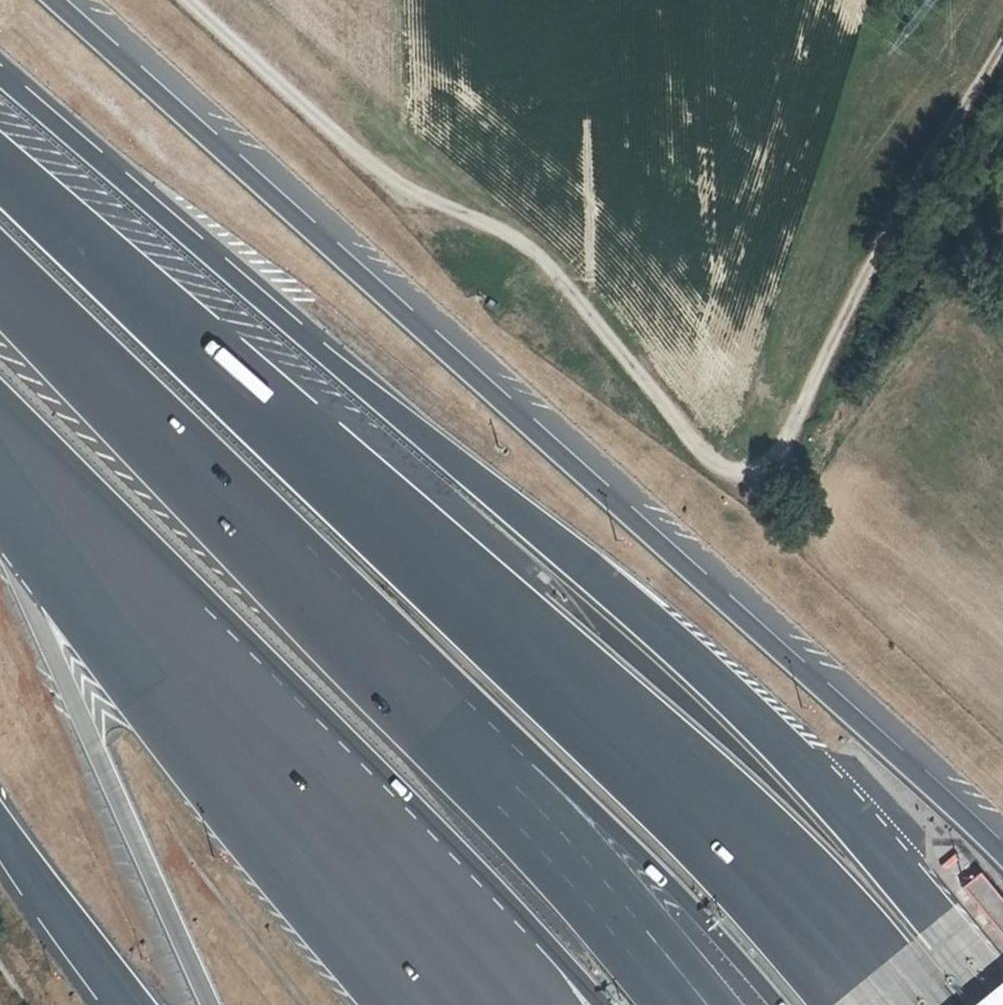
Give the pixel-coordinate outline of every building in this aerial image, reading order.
[(961,885),(1002,936),(1002,900),(979,870),(961,885)] [(970,1004),(1002,1004),(1002,978),(970,1004)]
